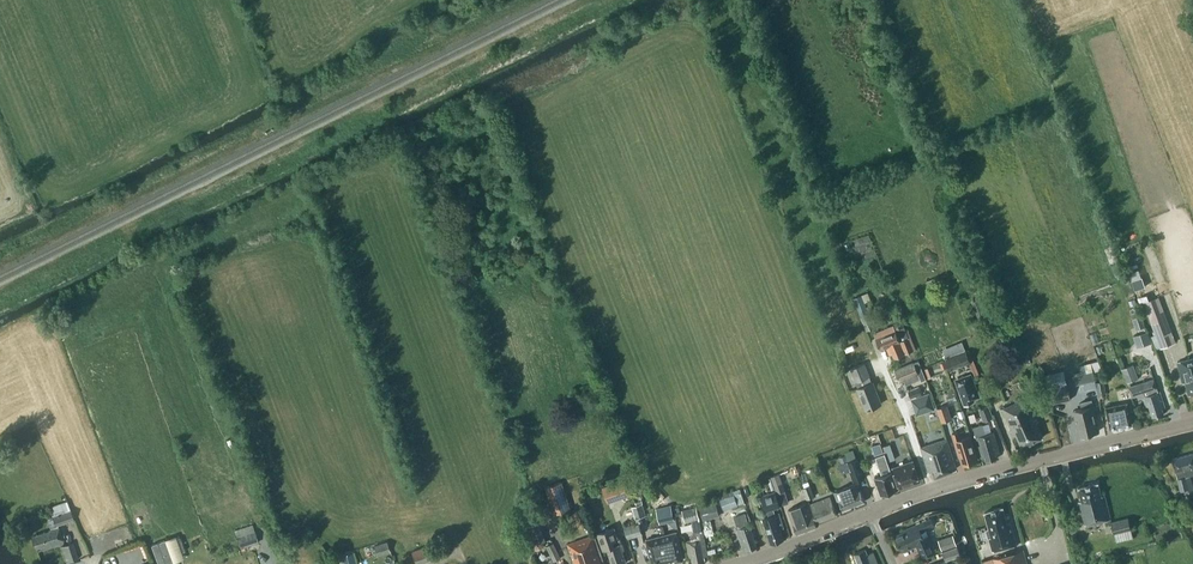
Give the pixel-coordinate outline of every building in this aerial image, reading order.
[(939,275),(926,280),(930,290),(943,285),(939,275)] [(854,298),(868,332),(874,330),(873,327),(875,326),(862,294),(854,298)] [(1144,301),(1161,346),(1175,341),(1158,296),(1144,301)] [(988,309),(979,313),(982,321),(991,318),(988,309)] [(1140,314),(1132,318),(1136,329),(1144,325),(1140,314)] [(877,337),(881,348),(886,346),(889,354),(893,353),(895,357),(914,350),(905,326),(896,329),(894,324),(875,332),(877,337)] [(991,339),(999,336),(997,330),(989,333),(991,339)] [(1147,330),(1132,334),(1136,346),(1150,342),(1147,330)] [(946,359),(949,366),(969,359),(966,350),(946,359)] [(1189,393),(1192,392),(1192,357),(1178,361),(1183,382),(1186,381),(1189,393)] [(906,384),(921,378),(922,380),(926,378),(919,360),(896,370),(900,381),(904,379),(906,384)] [(851,368),(858,387),(858,388),(866,409),(879,404),(876,396),(878,395),(873,381),(872,382),(865,362),(851,368)] [(1122,368),(1127,382),(1139,377),(1134,363),(1122,368)] [(1093,367),(1074,372),(1077,384),(1096,379),(1093,367)] [(1050,395),(1052,403),(1071,398),(1064,369),(1046,374),(1051,395),(1050,395)] [(960,383),(957,384),(965,405),(974,401),(974,399),(980,396),(973,378),(971,373),(958,378),(960,383)] [(1158,391),(1154,378),(1129,386),(1133,398),(1138,396),(1139,397),(1143,396),(1146,406),(1149,405),(1153,416),(1164,413),(1162,408),(1165,407),(1160,390),(1158,391)] [(1095,383),(1099,396),(1106,395),(1103,381),(1095,383)] [(922,393),(919,386),(908,390),(911,397),(922,393)] [(923,395),(928,411),(935,409),(930,393),(923,395)] [(595,399),(599,411),(609,407),(604,395),(595,399)] [(1016,434),(1022,446),(1043,437),(1036,421),(1039,420),(1029,396),(1001,408),(1005,417),(1006,416),(1012,429),(1011,430),(1013,435),(1016,434)] [(1076,409),(1073,410),(1075,415),(1080,435),(1099,430),(1093,405),(1092,399),(1081,402),(1082,408),(1076,409)] [(1106,407),(1111,428),(1132,424),(1129,409),(1127,402),(1106,407)] [(938,408),(942,421),(952,418),(947,404),(938,408)] [(980,407),(985,419),(993,415),(988,404),(980,407)] [(982,423),(973,426),(983,457),(986,456),(987,460),(997,457),(997,454),(1000,453),(994,431),(985,434),(982,423)] [(960,455),(962,464),(978,459),(970,435),(961,438),(959,431),(952,433),(959,456),(960,455)] [(937,474),(957,467),(947,438),(921,447),(929,471),(935,469),(937,474)] [(882,474),(875,477),(877,483),(878,484),(881,494),(898,488),(892,471),(885,452),(876,456),(882,474)] [(1192,452),(1172,458),(1181,490),(1188,488),(1186,481),(1191,480),(1189,475),(1192,474),(1192,455),(1192,452)] [(894,453),(887,455),(889,461),(896,459),(894,453)] [(846,461),(854,482),(866,478),(858,457),(846,461)] [(893,467),(900,487),(920,481),(913,461),(893,467)] [(800,475),(804,487),(808,498),(814,496),(806,472),(800,475)] [(773,481),(778,493),(785,490),(781,478),(780,473),(771,476),(773,481)] [(546,487),(555,514),(571,509),(562,481),(546,487)] [(624,481),(603,488),(608,503),(629,496),(624,481)] [(837,499),(839,498),(843,509),(865,501),(860,489),(859,490),(857,483),(835,491),(837,499)] [(1081,501),(1079,502),(1085,525),(1109,519),(1103,495),(1101,496),(1098,483),(1078,488),(1081,501)] [(657,488),(651,492),(657,500),(663,496),(662,496),(662,495),(661,493),(659,490),(658,490),(657,488)] [(767,510),(769,516),(763,518),(771,543),(784,539),(780,528),(783,527),(779,513),(776,514),(774,508),(780,506),(776,491),(762,495),(767,510)] [(720,499),(724,510),(738,505),(734,494),(720,499)] [(811,503),(817,522),(837,514),(831,496),(811,503)] [(53,516),(56,525),(74,518),(68,500),(51,506),(54,515),(53,516)] [(700,506),(704,520),(720,516),(717,502),(700,506)] [(794,508),(788,510),(790,516),(793,523),(797,533),(817,526),(814,515),(809,502),(794,508)] [(632,507),(636,518),(647,515),(643,503),(632,507)] [(675,520),(671,505),(657,508),(661,523),(675,520)] [(682,510),(685,522),(699,518),(696,506),(682,510)] [(988,527),(985,528),(992,551),(1016,544),(1009,521),(1006,522),(1002,507),(984,512),(988,527)] [(746,545),(748,550),(757,546),(750,524),(749,524),(745,513),(735,516),(738,528),(736,528),(743,546),(746,545)] [(894,536),(902,551),(910,547),(911,548),(916,545),(922,557),(935,550),(929,536),(924,538),(920,530),(933,524),(930,518),(902,531),(903,532),(894,536)] [(1129,529),(1127,519),(1111,522),(1114,533),(1129,529)] [(639,522),(625,526),(628,537),(642,534),(639,522)] [(253,523),(234,530),(240,547),(259,542),(253,523)] [(40,546),(42,549),(64,542),(59,527),(33,536),(36,547),(40,546)] [(603,549),(607,548),(613,563),(620,563),(626,562),(622,550),(624,549),(620,537),(618,538),(615,527),(598,533),(603,549)] [(653,563),(656,563),(683,559),(678,537),(677,537),(675,531),(648,538),(651,549),(649,549),(653,563)] [(686,540),(689,557),(693,556),(694,563),(695,563),(706,562),(704,556),(708,555),(703,531),(695,532),(694,531),(690,536),(691,537),(691,539),(686,540)] [(575,563),(602,563),(604,562),(595,534),(568,543),(575,563)] [(956,544),(952,535),(938,540),(942,549),(956,544)] [(374,546),(377,555),(390,551),(387,541),(374,546)] [(543,541),(529,546),(530,551),(544,546),(543,541)] [(73,542),(62,546),(67,562),(79,558),(73,542)] [(547,545),(554,561),(561,557),(554,542),(547,545)] [(417,563),(418,563),(434,558),(428,544),(412,551),(417,563)] [(961,555),(957,546),(943,552),(946,560),(961,555)] [(873,551),(868,554),(866,549),(854,553),(858,563),(856,563),(878,563),(873,551)] [(1022,549),(993,557),(995,563),(1026,563),(1022,549)] [(343,563),(356,563),(353,552),(341,555),(342,560),(343,563)] [(254,556),(257,563),(266,563),(262,553),(254,556)]
